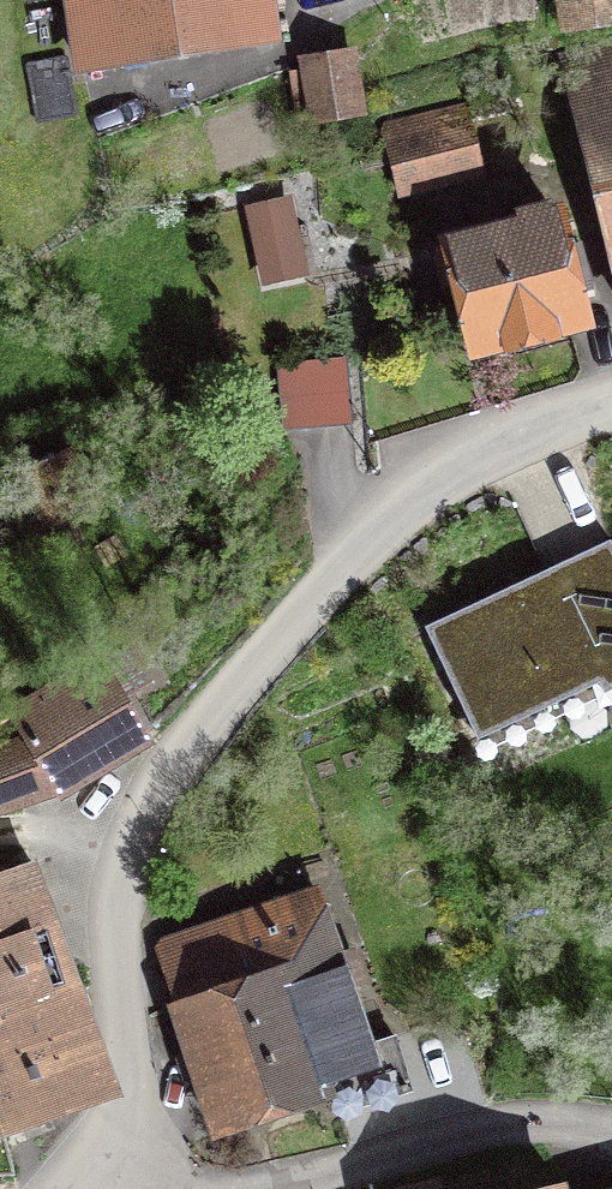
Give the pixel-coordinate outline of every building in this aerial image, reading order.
[(273,37),(267,0),(73,0),(82,67),(273,37)] [(611,21),(611,0),(569,0),(573,27),(611,21)] [(562,59),(611,258),(611,46),(562,59)] [(305,67),(313,118),(359,111),(351,60),(305,67)] [(386,140),(398,192),(481,173),(467,119),(386,140)] [(477,348),(583,321),(575,288),(590,284),(580,245),(565,249),(556,215),(550,217),(547,205),(519,212),(522,224),(451,243),(477,348)] [(278,367),(284,428),(351,421),(346,361),(278,367)] [(610,540),(425,626),(478,738),(611,675),(611,543),(610,540)] [(58,791),(146,738),(123,698),(152,681),(131,643),(10,707),(29,740),(0,751),(0,804),(58,791)] [(106,1087),(32,862),(0,873),(0,1126),(106,1087)] [(372,1044),(322,903),(161,958),(177,1003),(173,1005),(217,1133),(332,1094),(337,1111),(410,1089),(394,1037),(372,1044)]
